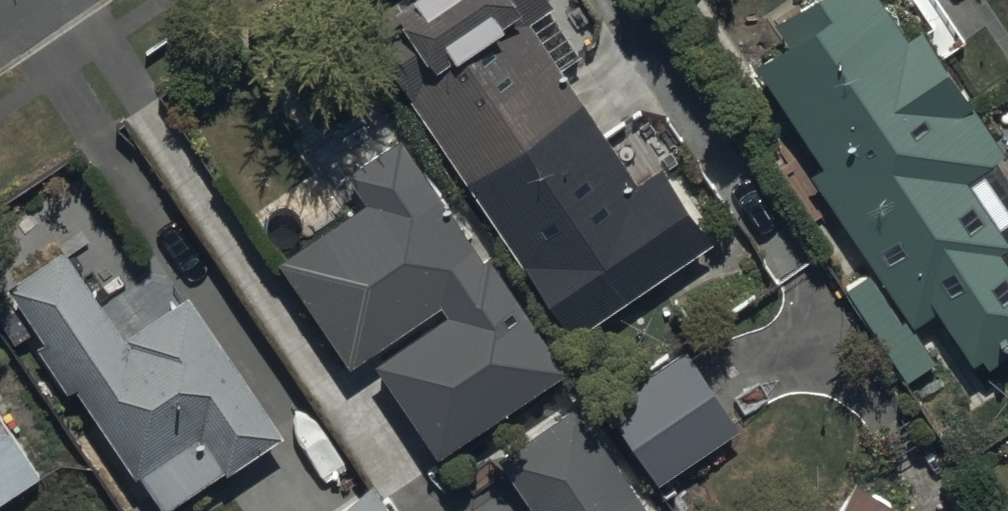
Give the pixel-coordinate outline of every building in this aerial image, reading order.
[(362,26),(573,344),(718,247),(665,168),(639,185),(564,72),(586,57),(548,0),(401,0),(362,26)] [(995,162),(1003,157),(918,29),(904,38),(879,0),(808,0),(772,24),(788,47),(756,67),(822,168),(809,176),(872,271),(842,291),(904,384),(937,363),(913,327),(937,311),(974,367),(981,362),(987,371),(1007,357),(1007,183),(995,162)] [(367,206),(282,262),(353,369),(450,305),(496,277),(414,151),(356,188),(367,206)] [(161,510),(176,510),(284,438),(190,300),(130,341),(69,251),(10,291),(161,510)] [(564,386),(496,277),(450,305),(469,322),(388,373),(443,461),(564,386)] [(660,487),(739,430),(682,352),(604,409),(660,487)] [(577,407),(497,459),(531,510),(646,510),(577,407)] [(40,480),(0,411),(0,503),(40,480)] [(835,510),(899,510),(855,482),(835,510)] [(334,510),(391,510),(373,486),(334,510)]
